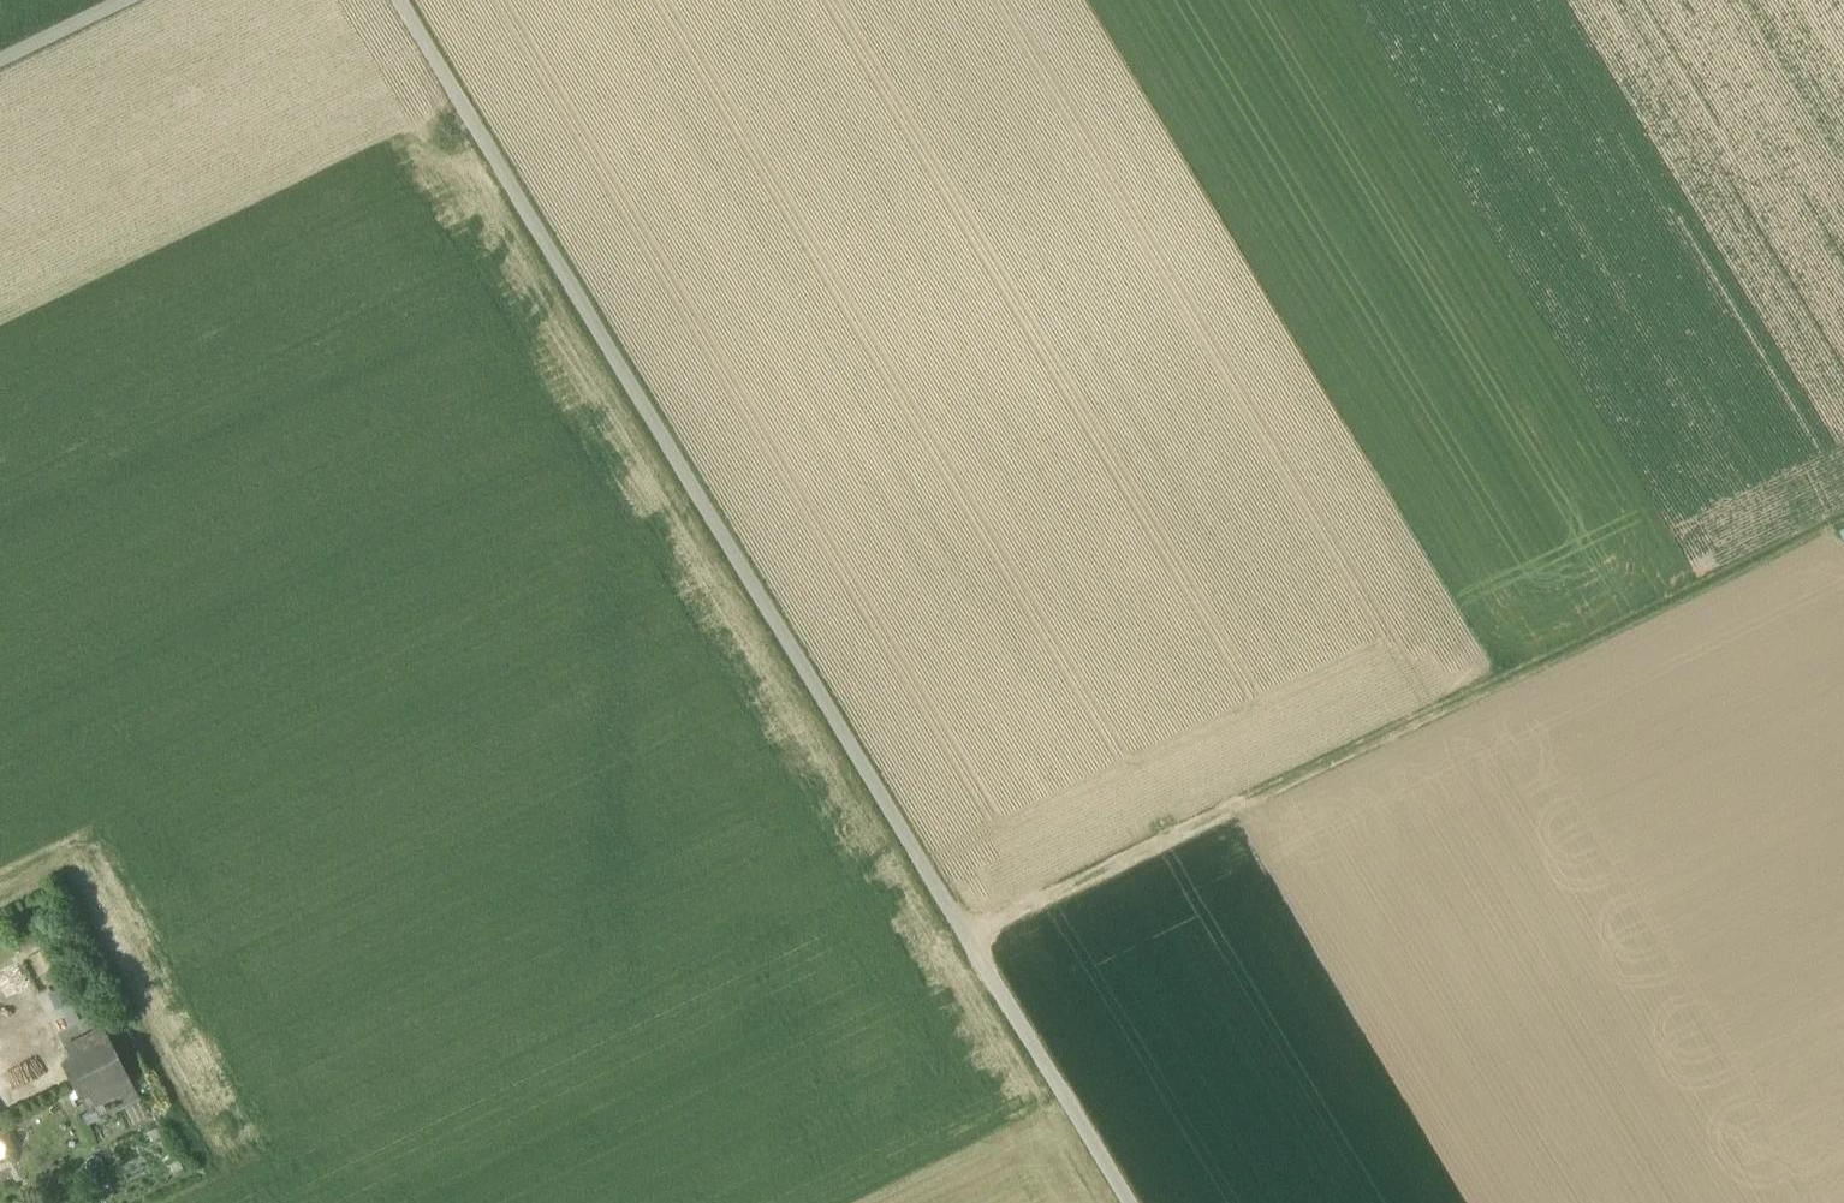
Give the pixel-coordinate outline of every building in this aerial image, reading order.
[(62,985),(50,990),(63,1024),(75,1019),(62,985)] [(61,1064),(70,1082),(118,1057),(103,1028),(65,1047),(71,1059),(61,1064)] [(134,1088),(118,1057),(70,1082),(79,1100),(89,1095),(96,1108),(112,1100),(134,1088)] [(112,1100),(118,1113),(141,1102),(134,1088),(112,1100)]
